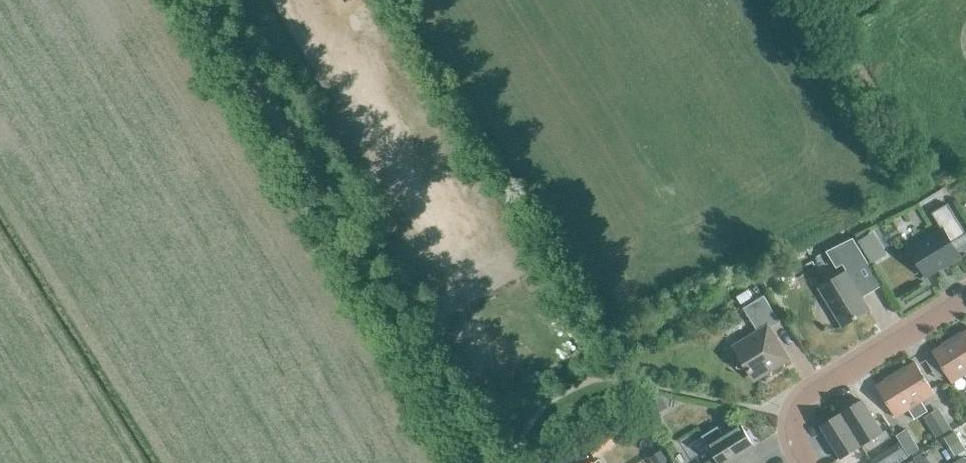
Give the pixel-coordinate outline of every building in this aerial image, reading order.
[(925,276),(959,255),(952,243),(965,235),(947,204),(932,213),(942,230),(909,250),(925,276)] [(888,254),(874,230),(858,240),(872,263),(888,254)] [(848,270),(820,287),(843,325),(869,310),(860,296),(866,292),(867,294),(882,285),(861,251),(852,238),(826,251),(835,266),(843,262),(848,270)] [(746,292),(737,297),(741,304),(750,298),(746,292)] [(764,374),(789,359),(769,328),(780,322),(763,295),(743,308),(757,331),(743,340),(737,367),(764,374)] [(965,362),(965,330),(952,339),(965,362)] [(952,339),(932,351),(951,382),(964,374),(965,377),(965,362),(952,339)] [(896,373),(921,415),(928,411),(921,401),(934,393),(915,361),(896,373)] [(921,415),(896,373),(876,386),(895,417),(908,409),(915,419),(921,415)] [(882,432),(862,400),(841,413),(861,445),(882,432)] [(936,437),(951,427),(938,406),(923,415),(936,437)] [(841,413),(820,426),(840,458),(861,445),(841,413)] [(741,425),(737,418),(720,429),(719,427),(716,427),(704,434),(703,437),(708,445),(715,457),(709,461),(705,462),(732,462),(730,460),(754,445),(741,425)] [(953,431),(944,437),(955,454),(964,449),(953,431)] [(594,457),(615,444),(608,432),(587,446),(594,457)] [(646,444),(652,454),(662,447),(656,437),(646,444)] [(662,447),(652,454),(658,462),(660,462),(669,457),(662,447)] [(923,451),(913,457),(916,462),(930,462),(923,451)]
